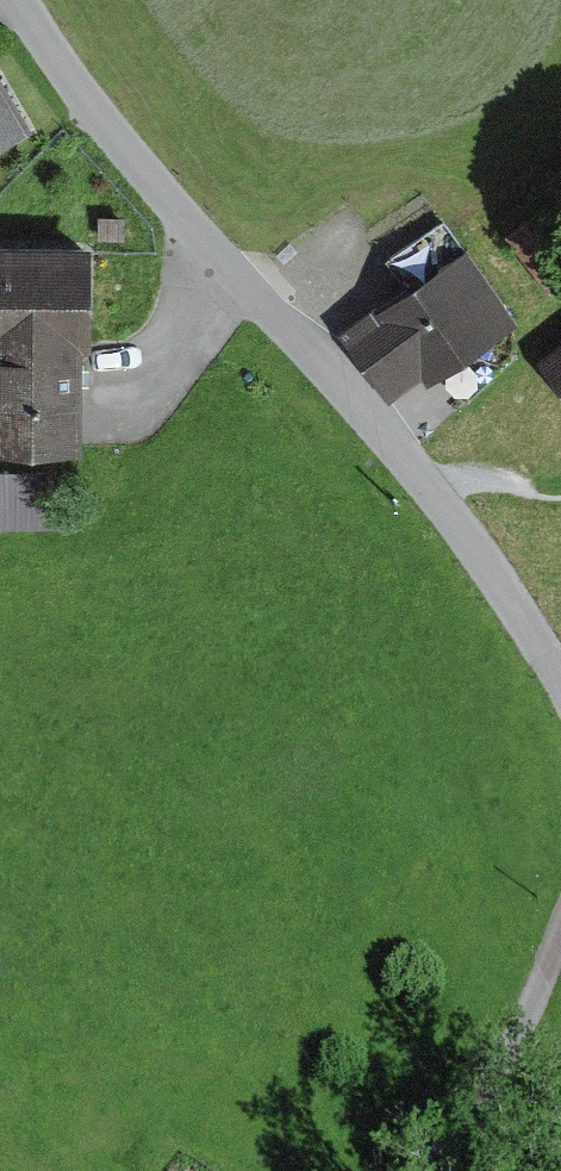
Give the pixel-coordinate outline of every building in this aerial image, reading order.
[(33,131),(0,74),(0,150),(33,131)] [(407,284),(341,330),(390,400),(421,378),(426,384),(516,320),(444,218),(388,257),(407,284)] [(82,449),(82,344),(91,344),(92,238),(0,238),(0,449),(82,449)] [(534,358),(560,394),(560,338),(534,358)] [(0,469),(0,528),(58,528),(58,469),(0,469)]
